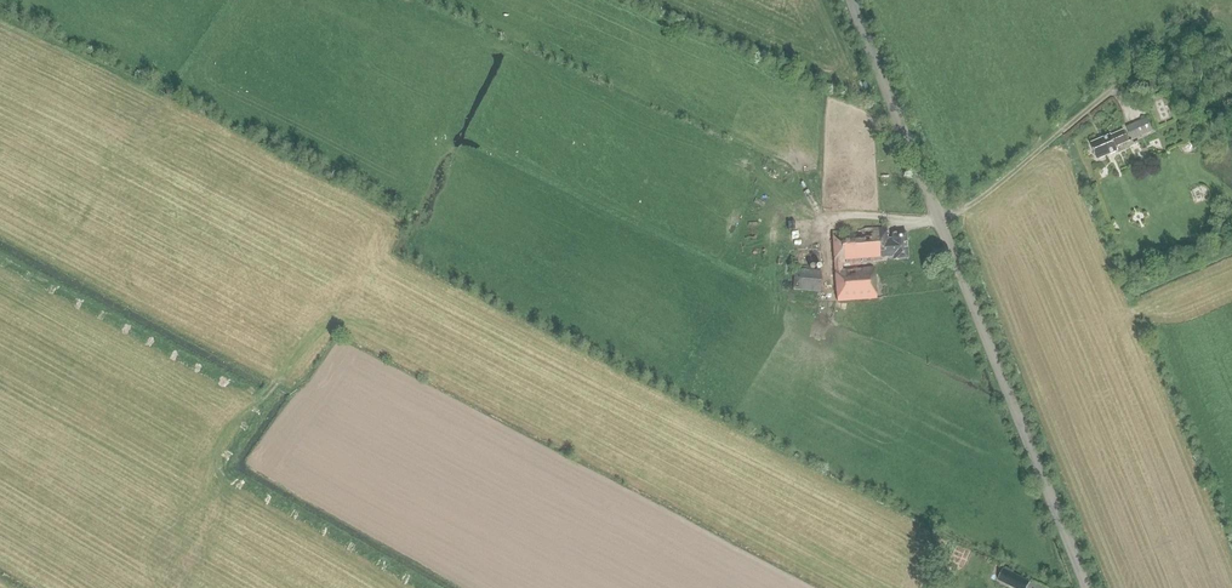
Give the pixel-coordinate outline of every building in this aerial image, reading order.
[(1126,127),(1132,140),(1153,131),(1147,117),(1126,127)] [(1116,147),(1128,141),(1124,131),(1111,136),(1111,135),(1090,144),(1097,160),(1118,152),(1116,147)] [(893,260),(908,259),(906,233),(892,234),(892,238),(888,239),(887,228),(833,232),(838,301),(876,299),(874,268),(842,270),(842,263),(882,261),(881,258),(893,257),(893,260)] [(793,289),(820,292),(821,270),(795,268),(793,289)] [(998,580),(1015,587),(1027,587),(1030,582),(1003,569),(998,580)]
